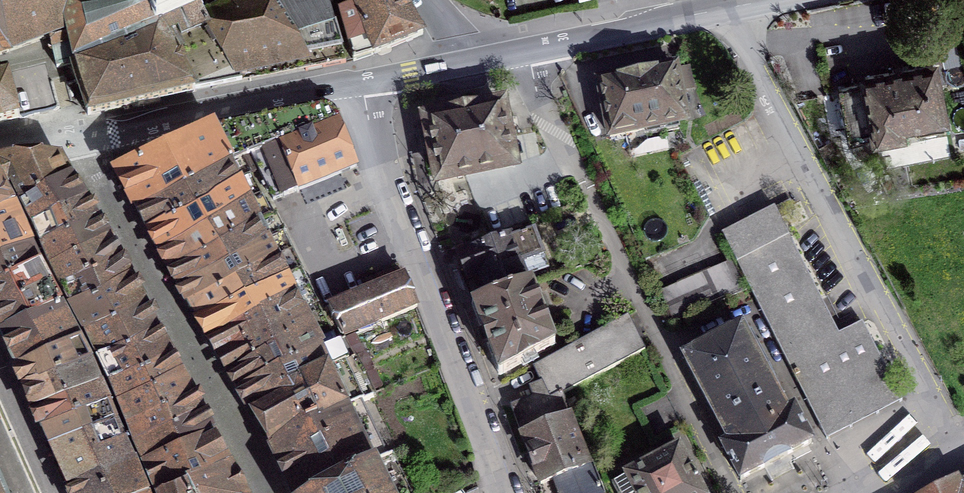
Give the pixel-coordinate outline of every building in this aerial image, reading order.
[(73,64),(64,0),(43,0),(4,3),(2,3),(10,51),(49,37),(57,68),(62,66),(73,64)] [(73,64),(154,32),(141,0),(64,0),(73,64)] [(154,32),(176,23),(202,12),(203,11),(198,0),(141,0),(154,32)] [(203,14),(229,0),(198,0),(203,11),(202,12),(203,14)] [(203,14),(239,69),(303,57),(305,71),(346,62),(327,3),(326,4),(324,0),(229,0),(203,14)] [(353,61),(423,34),(403,0),(353,0),(356,9),(340,15),(353,61)] [(10,51),(2,3),(0,3),(0,55),(10,51)] [(202,12),(176,23),(201,91),(242,83),(239,69),(203,14),(202,12)] [(88,115),(201,91),(176,23),(154,32),(73,64),(62,66),(68,85),(78,82),(88,115)] [(944,118),(933,65),(865,77),(866,83),(839,88),(850,142),(901,134),(899,126),(944,118)] [(599,83),(610,137),(644,130),(645,135),(679,128),(678,123),(686,122),(675,68),(615,79),(599,83)] [(8,72),(0,73),(0,124),(19,118),(8,72)] [(331,108),(320,105),(235,122),(248,154),(250,153),(280,142),(280,143),(338,120),(331,108)] [(479,110),(478,107),(449,113),(449,116),(426,121),(439,180),(513,165),(501,106),(479,110)] [(258,170),(273,200),(357,166),(338,120),(280,143),(280,142),(250,153),(258,170)] [(229,163),(248,154),(235,122),(212,125),(116,171),(137,210),(228,161),(229,163)] [(148,231),(251,175),(251,174),(258,170),(250,153),(248,154),(229,163),(228,161),(137,210),(148,231)] [(6,188),(11,186),(21,207),(71,180),(59,160),(0,162),(0,176),(6,188)] [(159,252),(261,195),(252,176),(251,175),(148,231),(159,252)] [(15,205),(6,188),(0,176),(0,213),(15,205)] [(32,227),(85,201),(71,180),(21,207),(32,227)] [(258,222),(271,215),(261,195),(159,252),(169,270),(258,222)] [(41,248),(96,221),(85,201),(32,227),(41,248)] [(0,213),(0,259),(32,244),(23,224),(15,205),(0,213)] [(774,207),(723,234),(817,419),(826,436),(855,421),(902,397),(893,380),(862,321),(839,333),(774,207)] [(286,231),(277,212),(271,215),(258,222),(169,270),(178,287),(267,240),(283,233),(286,231)] [(49,269),(107,241),(96,221),(41,248),(49,269)] [(467,277),(464,284),(472,306),(527,285),(524,276),(548,268),(534,230),(460,258),(467,277)] [(276,258),(291,250),(283,233),(267,240),(178,287),(188,304),(276,258)] [(59,288),(117,259),(107,241),(49,269),(59,288)] [(41,265),(32,244),(0,259),(0,284),(41,265)] [(674,321),(746,289),(730,256),(725,259),(728,263),(660,292),(674,321)] [(198,320),(286,277),(276,258),(188,304),(196,317),(198,320)] [(128,279),(117,259),(59,288),(69,307),(128,279)] [(0,284),(0,331),(0,332),(61,306),(50,285),(41,265),(0,284)] [(286,277),(198,320),(209,339),(294,294),(287,279),(286,277)] [(327,306),(342,335),(358,329),(359,332),(417,307),(404,277),(382,285),(379,277),(368,281),(370,289),(327,306)] [(83,332),(141,303),(128,279),(69,307),(83,332)] [(498,374),(500,375),(555,345),(531,284),(527,285),(472,306),(498,374)] [(220,357),(303,312),(303,311),(294,294),(209,339),(220,357)] [(141,303),(83,332),(96,358),(157,331),(141,303)] [(220,357),(230,374),(327,324),(317,304),(306,309),(303,311),(303,312),(220,357)] [(0,333),(17,368),(81,342),(61,306),(0,332),(0,333)] [(590,463),(593,462),(582,438),(578,440),(562,394),(645,350),(628,315),(534,366),(541,383),(529,387),(534,397),(511,406),(541,484),(553,479),(559,492),(602,492),(590,463)] [(240,392),(336,342),(327,324),(230,374),(240,392)] [(684,357),(730,443),(723,447),(741,480),(811,442),(794,409),(787,413),(741,327),(684,357)] [(157,331),(96,358),(108,385),(170,355),(157,331)] [(17,368),(26,389),(90,362),(81,342),(17,368)] [(240,392),(252,411),(347,362),(338,342),(336,342),(240,392)] [(180,373),(170,355),(108,385),(117,405),(180,373)] [(355,357),(347,362),(252,411),(272,446),(347,407),(347,408),(373,396),(375,394),(357,357),(355,357)] [(100,384),(90,362),(26,389),(35,409),(100,384)] [(191,392),(180,373),(117,405),(125,423),(191,392)] [(109,404),(100,384),(35,409),(42,428),(109,404)] [(133,445),(202,412),(191,392),(125,423),(126,425),(133,445)] [(394,455),(393,454),(386,457),(361,403),(374,397),(373,396),(347,408),(347,407),(272,446),(287,475),(294,492),(322,492),(375,464),(375,465),(394,455)] [(42,428),(50,447),(117,423),(115,419),(109,404),(42,428)] [(143,465),(212,433),(202,412),(133,445),(135,448),(143,465)] [(134,461),(117,423),(50,447),(68,487),(134,461)] [(228,463),(212,433),(143,465),(153,492),(154,492),(168,492),(185,485),(228,463)] [(679,445),(612,482),(618,492),(704,492),(679,445)] [(322,492),(410,492),(393,457),(394,456),(394,455),(375,465),(375,464),(322,492)] [(134,461),(68,487),(71,492),(149,492),(134,461)] [(228,463),(185,485),(189,492),(244,492),(228,463)] [(958,489),(955,484),(939,492),(963,492),(963,485),(958,489)] [(168,492),(189,492),(185,485),(168,492)]
